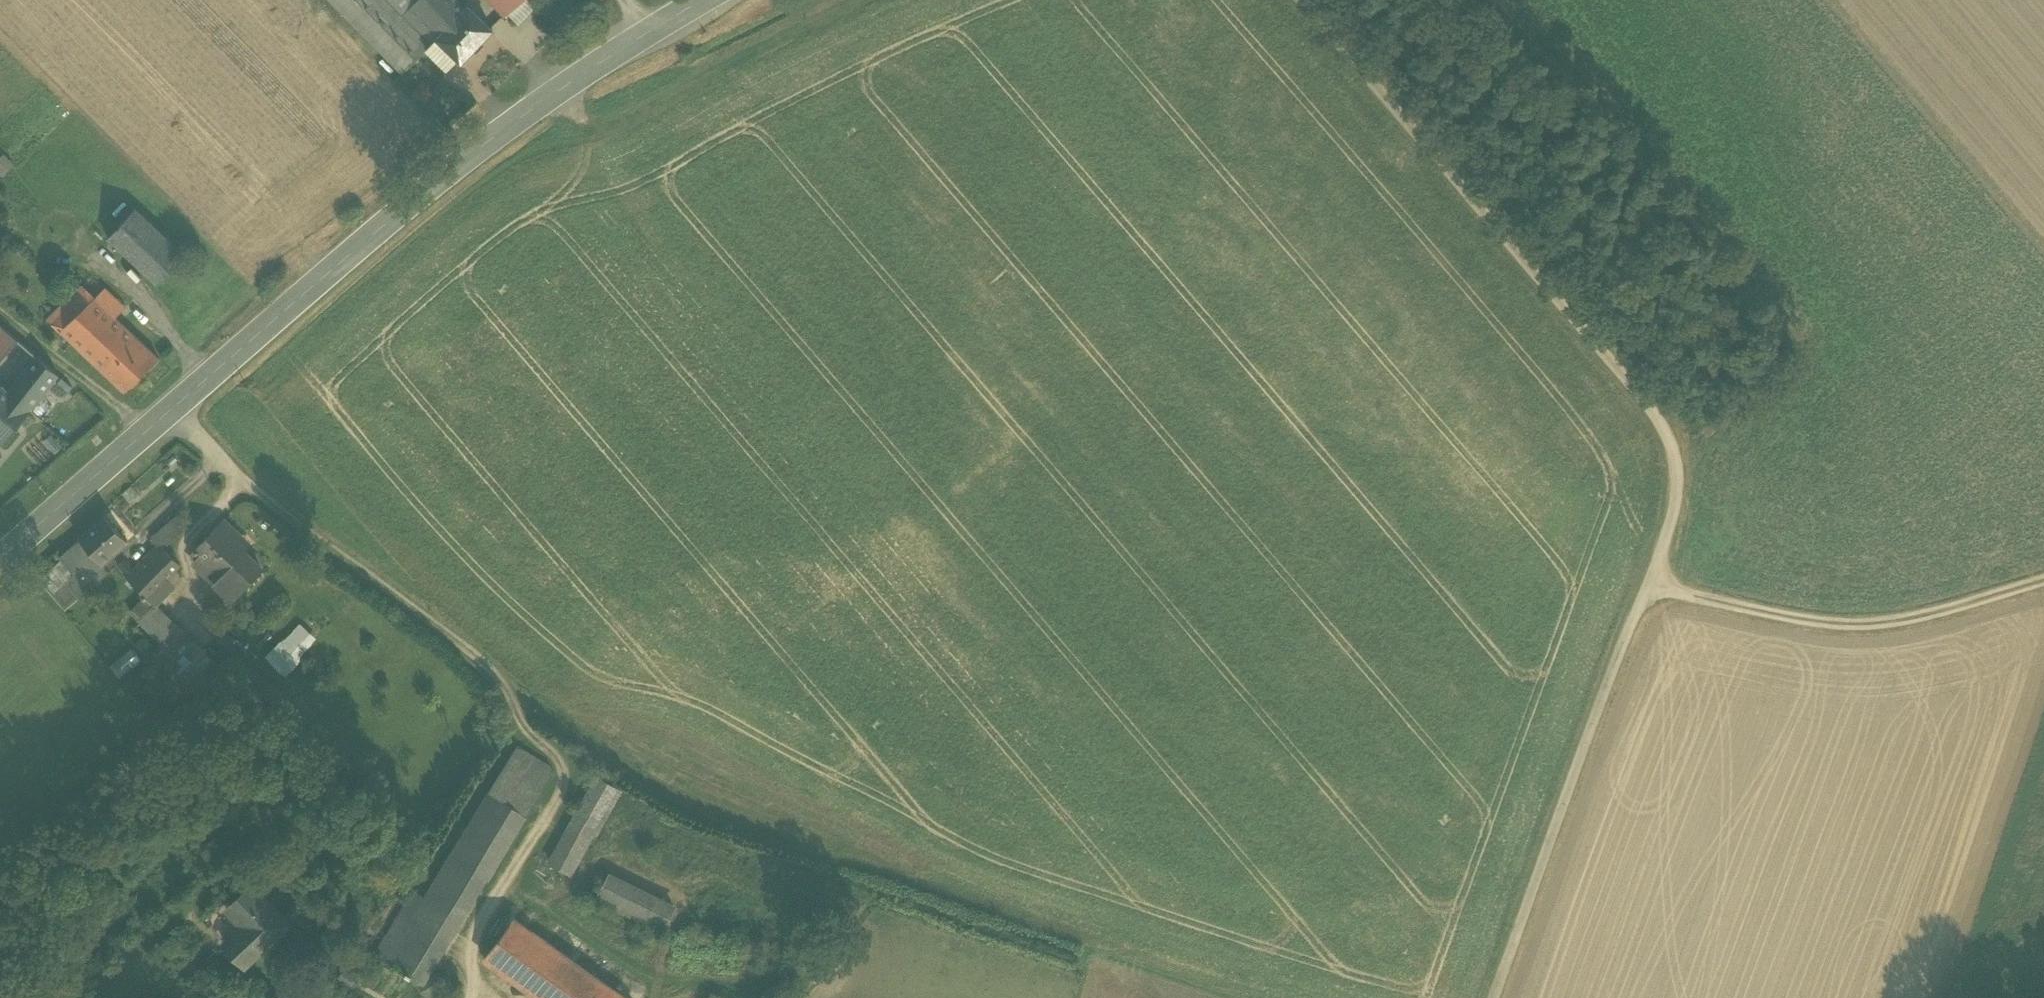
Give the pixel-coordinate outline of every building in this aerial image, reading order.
[(394,71),(417,51),(470,0),(334,0),(394,71)] [(502,28),(476,0),(470,0),(417,51),(447,81),(502,28)] [(513,9),(523,0),(504,0),(513,9)] [(135,211),(107,239),(157,287),(184,258),(135,211)] [(80,287),(64,305),(78,317),(95,301),(80,287)] [(106,289),(95,301),(114,319),(125,307),(106,289)] [(78,317),(60,333),(123,394),(158,360),(114,319),(95,301),(78,317)] [(60,333),(78,317),(64,305),(46,321),(60,333)] [(36,357),(0,326),(0,357),(22,375),(36,357)] [(1,388),(30,411),(58,376),(36,357),(22,375),(20,377),(13,372),(7,381),(1,388)] [(4,444),(30,411),(1,388),(0,390),(0,440),(4,444)] [(74,574),(80,582),(101,564),(127,542),(104,516),(59,557),(61,559),(41,577),(64,605),(76,595),(65,582),(74,574)] [(151,538),(157,545),(158,544),(163,549),(187,528),(177,516),(151,538)] [(204,573),(231,599),(261,569),(244,552),(245,551),(235,541),(240,536),(228,525),(223,530),(218,525),(190,554),(207,569),(204,573)] [(157,545),(125,578),(146,598),(162,583),(180,565),(163,549),(158,544),(157,545)] [(65,582),(76,595),(79,599),(109,573),(101,564),(80,582),(74,574),(65,582)] [(170,590),(162,583),(146,598),(134,610),(141,618),(137,621),(174,657),(166,665),(181,679),(189,672),(196,679),(213,662),(156,604),(170,590)] [(283,674),(318,640),(300,621),(265,655),(283,674)] [(374,955),(422,984),(549,774),(515,752),(425,900),(413,892),(374,955)] [(598,778),(550,862),(568,873),(616,788),(598,778)] [(673,906),(611,875),(598,901),(660,932),(673,906)] [(285,924),(251,888),(228,909),(245,926),(226,945),(243,964),(285,924)] [(514,920),(484,960),(538,997),(623,997),(514,920)] [(447,983),(433,974),(424,989),(438,997),(447,983)]
